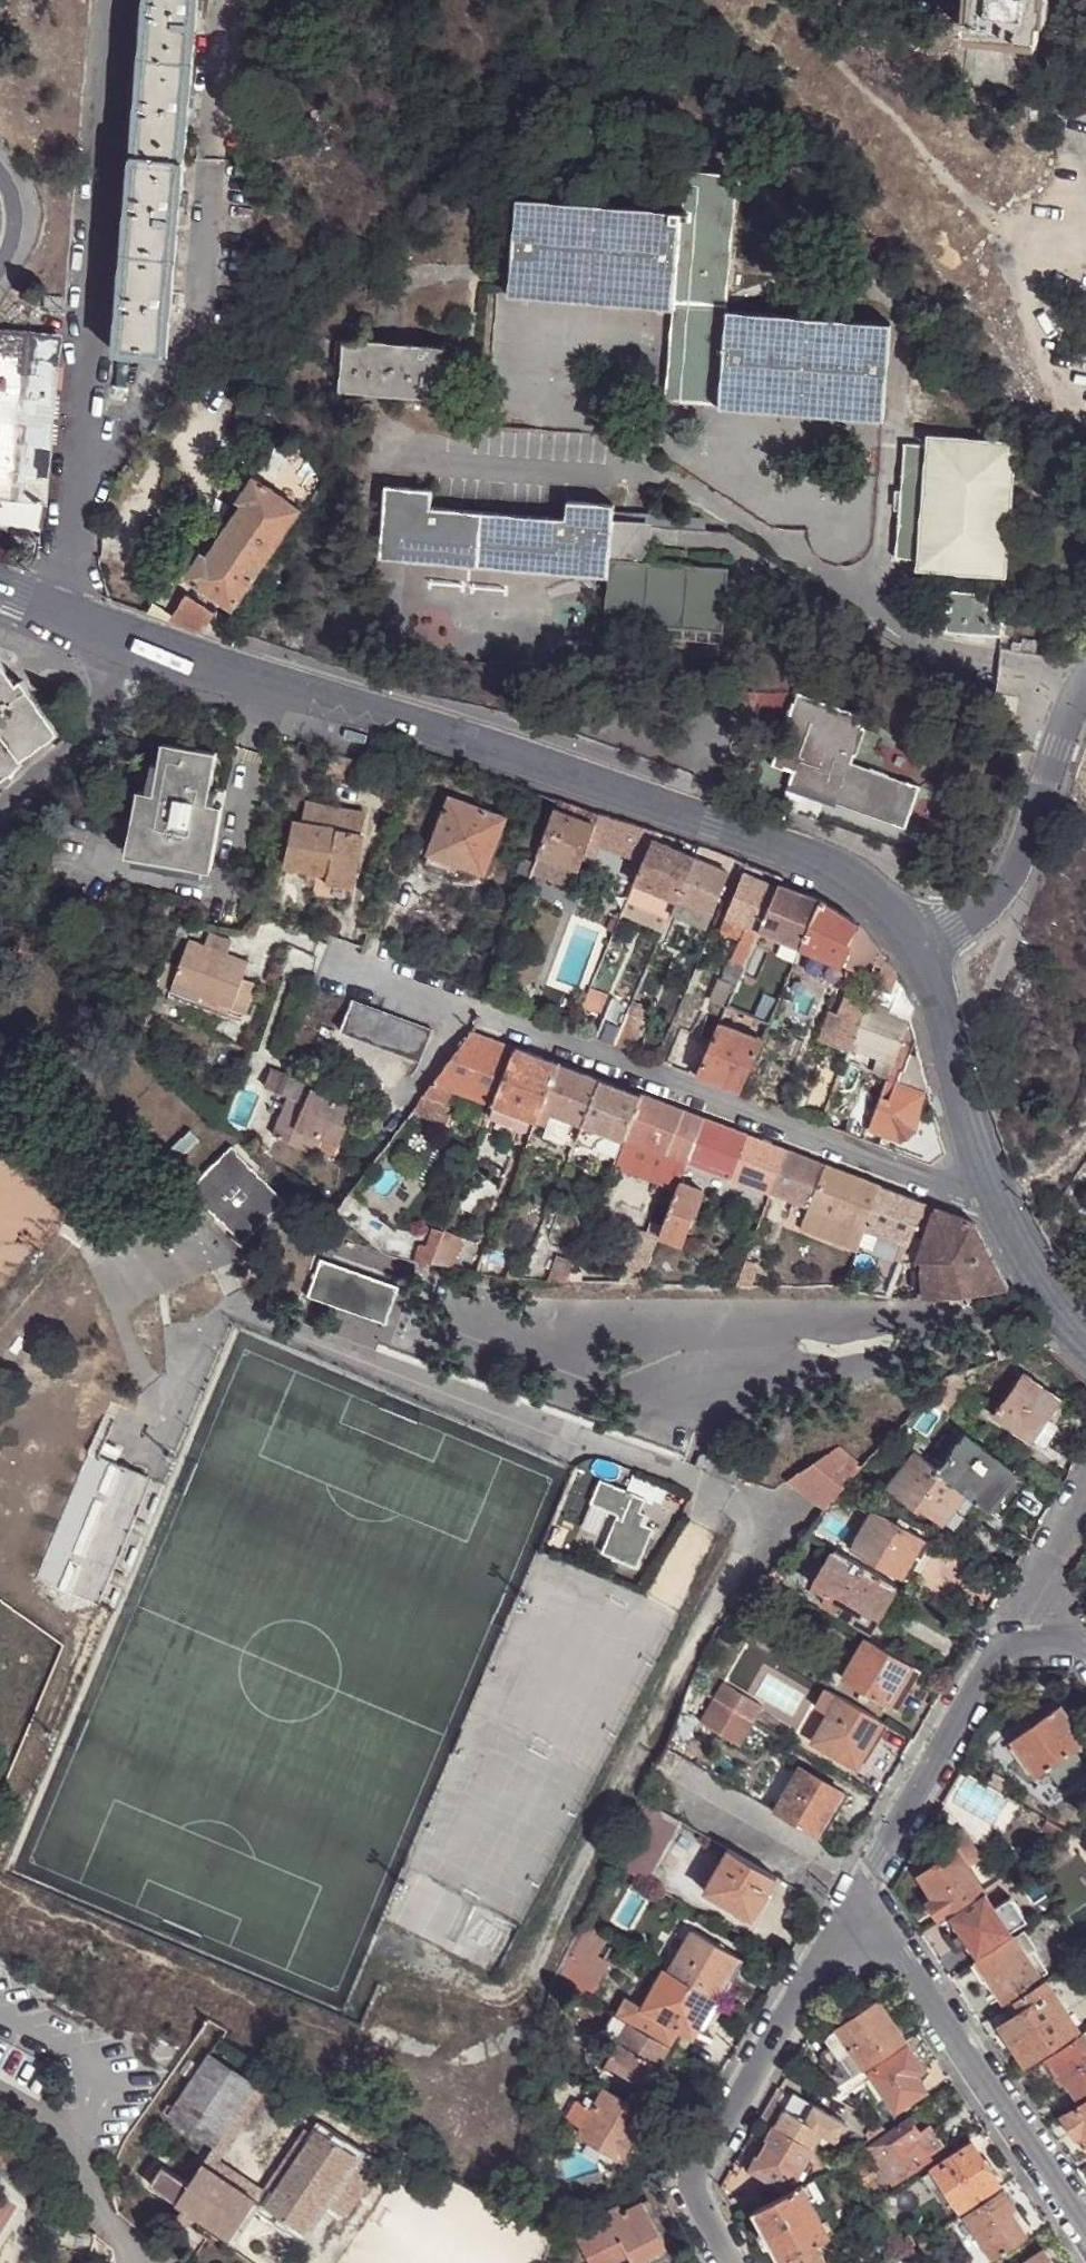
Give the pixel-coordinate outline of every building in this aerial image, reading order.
[(197,0),(141,0),(110,361),(166,366),(197,0)] [(968,23),(1038,29),(1041,0),(970,0),(968,23)] [(1038,29),(968,23),(962,80),(1033,87),(1038,29)] [(684,166),(681,209),(673,308),(666,399),(718,403),(726,308),(738,171),(684,166)] [(673,308),(681,209),(518,197),(509,296),(673,308)] [(60,306),(62,295),(47,293),(45,305),(60,306)] [(890,322),(726,308),(718,403),(718,406),(882,419),(890,322)] [(41,501),(56,335),(0,330),(0,333),(0,498),(41,501)] [(331,382),(339,382),(342,350),(336,338),(331,382)] [(424,356),(424,345),(336,338),(342,350),(393,354),(424,356)] [(393,354),(389,395),(440,398),(444,346),(424,345),(424,356),(393,354)] [(339,391),(389,395),(393,354),(342,350),(339,382),(339,391)] [(924,559),(935,442),(903,440),(893,556),(924,559)] [(1004,448),(935,442),(924,559),(994,563),(1004,448)] [(223,533),(265,561),(282,537),(300,509),(254,479),(237,501),(243,506),(223,533)] [(380,560),(607,578),(609,558),(612,522),(613,513),(613,504),(567,500),(565,517),(431,508),(433,490),(386,486),(380,560)] [(289,541),(307,515),(300,509),(282,537),(289,541)] [(649,525),(701,529),(702,519),(613,513),(612,522),(649,525)] [(612,522),(609,558),(646,561),(649,525),(612,522)] [(250,583),(265,561),(223,533),(206,559),(201,556),(185,579),(231,611),(233,610),(250,583)] [(609,558),(607,578),(604,622),(722,630),(728,566),(646,561),(609,558)] [(240,615),(256,588),(250,583),(233,610),(240,615)] [(1004,591),(946,588),(943,630),(1000,634),(1004,591)] [(168,622),(200,634),(215,614),(187,596),(168,622)] [(200,634),(221,641),(232,626),(215,614),(200,634)] [(23,764),(21,759),(58,732),(28,689),(21,680),(17,682),(0,658),(0,781),(23,764)] [(866,716),(798,692),(771,764),(792,772),(787,789),(835,806),(837,801),(903,826),(918,785),(851,761),(866,716)] [(138,792),(126,855),(208,870),(220,808),(206,803),(209,788),(214,755),(163,743),(151,794),(138,792)] [(429,851),(461,863),(483,872),(504,816),(449,795),(429,851)] [(658,832),(558,798),(554,810),(595,824),(587,845),(599,849),(612,853),(613,850),(646,861),(655,840),(658,832)] [(292,819),(284,863),(329,871),(326,883),(353,887),(368,811),(307,800),(303,821),(292,819)] [(539,820),(549,824),(553,812),(537,806),(533,818),(539,820)] [(595,824),(554,810),(553,812),(549,824),(547,829),(539,849),(534,864),(531,875),(571,889),(581,861),(587,845),(595,824)] [(524,844),(539,849),(547,829),(549,824),(539,820),(537,828),(531,824),(524,844)] [(696,857),(655,840),(646,861),(635,884),(676,901),(677,899),(696,857)] [(599,849),(587,845),(581,861),(594,865),(599,849)] [(457,874),(461,863),(429,851),(425,862),(457,874)] [(730,871),(696,857),(677,899),(712,913),(730,871)] [(519,871),(531,875),(534,864),(523,859),(519,871)] [(760,929),(777,888),(742,876),(724,918),(743,926),(739,936),(727,963),(744,968),(760,929)] [(676,901),(635,884),(628,902),(669,920),(669,916),(671,913),(676,901)] [(823,900),(779,885),(777,888),(760,929),(801,947),(823,900)] [(677,899),(676,901),(671,913),(706,927),(712,913),(677,899)] [(842,914),(823,900),(801,947),(842,966),(860,925),(842,914)] [(662,934),(669,920),(628,902),(621,915),(662,934)] [(743,926),(724,918),(718,928),(739,936),(743,926)] [(878,946),(860,925),(842,966),(841,969),(867,980),(875,962),(873,961),(878,946)] [(210,932),(206,944),(229,952),(233,940),(210,932)] [(173,985),(191,938),(178,934),(156,992),(168,997),(173,985)] [(191,938),(173,985),(247,1012),(258,983),(244,979),(251,960),(229,952),(206,944),(191,938)] [(887,957),(878,946),(873,961),(875,962),(883,965),(887,957)] [(842,966),(801,947),(794,964),(835,983),(841,969),(842,966)] [(915,1008),(887,957),(883,965),(872,992),(883,996),(880,1004),(869,1000),(868,1003),(852,1043),(880,1054),(874,1067),(889,1073),(911,1017),(915,1008)] [(727,1005),(736,985),(720,979),(711,999),(727,1005)] [(607,996),(589,989),(581,1006),(600,1014),(607,996)] [(869,1000),(871,995),(861,993),(858,1000),(868,1003),(869,1000)] [(653,1005),(635,996),(631,1004),(624,1022),(615,1044),(634,1051),(643,1029),(642,1028),(653,1005)] [(868,1003),(858,1000),(849,996),(840,1016),(830,1042),(850,1049),(852,1043),(868,1003)] [(613,997),(597,1037),(615,1044),(624,1022),(631,1004),(613,997)] [(432,1031),(384,1012),(351,999),(339,1033),(416,1060),(420,1062),(432,1031)] [(737,1008),(727,1005),(724,1012),(734,1016),(737,1008)] [(830,1042),(840,1016),(829,1012),(819,1038),(830,1042)] [(916,1041),(911,1017),(889,1073),(880,1099),(870,1124),(883,1130),(878,1144),(930,1163),(938,1155),(947,1152),(935,1115),(917,1120),(924,1089),(927,1089),(919,1053),(913,1052),(916,1041)] [(719,1024),(698,1075),(740,1091),(762,1039),(719,1024)] [(518,1048),(475,1032),(466,1043),(439,1079),(435,1084),(475,1099),(495,1105),(500,1093),(518,1048)] [(880,1054),(852,1043),(850,1049),(847,1058),(874,1067),(880,1054)] [(500,1093),(541,1108),(559,1064),(518,1048),(500,1093)] [(855,1066),(845,1063),(837,1081),(847,1085),(855,1066)] [(583,1124),(601,1080),(559,1064),(541,1108),(583,1124)] [(289,1097),(306,1103),(311,1091),(328,1097),(331,1091),(274,1069),(267,1087),(289,1097)] [(624,1141),(625,1138),(642,1095),(601,1080),(583,1124),(577,1141),(597,1149),(603,1132),(624,1141)] [(423,1097),(468,1114),(475,1099),(435,1084),(423,1097)] [(306,1103),(292,1139),(320,1149),(338,1157),(356,1107),(328,1097),(311,1091),(306,1103)] [(862,1091),(846,1132),(864,1139),(870,1124),(880,1099),(862,1091)] [(536,1121),(541,1108),(500,1093),(495,1105),(531,1119),(536,1121)] [(625,1138),(689,1162),(705,1119),(642,1095),(625,1138)] [(290,1145),(292,1139),(306,1103),(289,1097),(274,1138),(290,1145)] [(450,1109),(422,1098),(412,1112),(443,1125),(450,1109)] [(460,1134),(480,1143),(489,1120),(495,1105),(475,1099),(468,1114),(460,1134)] [(526,1134),(531,1119),(495,1105),(489,1120),(526,1134)] [(567,1165),(577,1141),(583,1124),(541,1108),(536,1121),(524,1149),(567,1165)] [(730,1178),(747,1136),(705,1119),(689,1162),(730,1178)] [(763,1190),(773,1194),(789,1151),(747,1136),(730,1178),(763,1190)] [(320,1149),(292,1139),(290,1145),(317,1156),(320,1149)] [(204,1171),(206,1172),(209,1177),(236,1151),(231,1147),(204,1171)] [(222,1220),(238,1236),(263,1212),(268,1216),(279,1204),(247,1172),(250,1167),(236,1151),(209,1177),(206,1172),(194,1183),(224,1216),(222,1220)] [(773,1194),(812,1208),(829,1166),(789,1151),(773,1194)] [(857,1251),(882,1187),(829,1166),(812,1208),(803,1232),(857,1251)] [(253,1169),(250,1167),(247,1172),(279,1204),(281,1205),(285,1201),(253,1169)] [(220,1221),(222,1220),(224,1216),(194,1183),(193,1183),(188,1188),(220,1221)] [(660,1234),(659,1235),(681,1244),(703,1192),(680,1183),(660,1234)] [(924,1231),(937,1207),(882,1187),(857,1251),(861,1253),(865,1245),(873,1247),(879,1234),(906,1245),(914,1247),(920,1239),(924,1231)] [(768,1206),(773,1194),(763,1190),(758,1203),(768,1206)] [(949,1212),(937,1207),(924,1231),(939,1234),(949,1212)] [(263,1212),(238,1236),(236,1238),(243,1243),(269,1217),(268,1216),(263,1212)] [(975,1221),(949,1212),(939,1234),(934,1242),(927,1262),(930,1262),(928,1288),(928,1295),(936,1295),(979,1292),(1010,1288),(995,1263),(975,1221)] [(432,1263),(439,1246),(444,1232),(432,1227),(418,1261),(432,1263)] [(641,1246),(654,1251),(659,1235),(660,1234),(647,1229),(641,1246)] [(906,1261),(913,1262),(927,1262),(934,1242),(920,1239),(914,1247),(909,1256),(906,1261)] [(902,1253),(909,1256),(914,1247),(906,1245),(902,1253)] [(432,1263),(452,1268),(455,1250),(439,1246),(432,1263)] [(473,1259),(479,1261),(482,1255),(475,1253),(473,1259)] [(522,1278),(534,1278),(543,1257),(531,1255),(527,1262),(522,1278)] [(670,1267),(692,1275),(696,1266),(673,1256),(670,1267)] [(506,1277),(522,1278),(527,1262),(515,1257),(506,1277)] [(737,1287),(752,1286),(760,1266),(747,1261),(737,1287)] [(888,1293),(895,1294),(913,1262),(906,1261),(888,1293)] [(569,1280),(572,1272),(575,1265),(562,1262),(555,1279),(569,1280)] [(569,1280),(583,1280),(582,1272),(572,1272),(569,1280)] [(1035,1441),(1057,1408),(1062,1401),(1024,1375),(994,1417),(1032,1444),(1035,1441)] [(928,1395),(938,1402),(948,1392),(938,1384),(928,1395)] [(928,1395),(914,1410),(925,1419),(940,1405),(938,1402),(928,1395)] [(1067,1415),(1057,1408),(1035,1441),(1044,1447),(1067,1415)] [(943,1463),(938,1470),(971,1495),(981,1502),(992,1511),(1016,1475),(964,1436),(943,1463)] [(829,1499),(846,1481),(861,1465),(846,1453),(838,1446),(786,1479),(814,1499),(824,1507),(829,1499)] [(928,1463),(915,1454),(889,1488),(920,1512),(923,1509),(946,1525),(971,1495),(938,1470),(928,1463)] [(933,1456),(928,1463),(938,1470),(943,1463),(933,1456)] [(696,1457),(693,1465),(704,1469),(707,1461),(696,1457)] [(39,1579),(101,1603),(149,1477),(109,1462),(67,1572),(46,1563),(39,1579)] [(992,1511),(1002,1519),(1028,1484),(1016,1475),(992,1511)] [(632,1478),(626,1493),(643,1502),(652,1506),(658,1489),(632,1478)] [(634,1522),(637,1514),(643,1502),(626,1493),(597,1481),(589,1504),(615,1517),(600,1554),(634,1567),(650,1530),(640,1525),(634,1522)] [(839,1495),(860,1507),(866,1497),(846,1485),(839,1495)] [(971,1495),(946,1525),(957,1534),(981,1502),(971,1495)] [(643,1516),(637,1514),(634,1522),(640,1525),(643,1516)] [(853,1552),(903,1581),(926,1542),(904,1530),(895,1525),(875,1514),(853,1552)] [(899,1520),(895,1525),(904,1530),(907,1526),(908,1525),(899,1520)] [(904,1530),(926,1542),(929,1538),(907,1526),(904,1530)] [(926,1542),(903,1581),(914,1587),(937,1548),(926,1542)] [(873,1631),(899,1588),(836,1551),(815,1586),(830,1594),(825,1604),(873,1631)] [(837,1675),(893,1708),(915,1669),(859,1636),(837,1675)] [(900,1712),(923,1674),(915,1669),(893,1708),(900,1712)] [(753,1701),(725,1684),(702,1723),(739,1745),(754,1721),(744,1715),(753,1701)] [(858,1768),(862,1763),(874,1740),(871,1739),(882,1722),(827,1691),(817,1708),(830,1717),(815,1742),(858,1768)] [(763,1706),(753,1701),(744,1715),(754,1721),(763,1706)] [(1039,1776),(1049,1768),(1076,1749),(1084,1743),(1073,1728),(1077,1724),(1063,1704),(1013,1740),(1015,1742),(1025,1756),(1039,1776)] [(681,1733),(691,1736),(699,1714),(689,1711),(681,1733)] [(867,1766),(890,1727),(882,1722),(871,1739),(874,1740),(862,1763),(867,1766)] [(1018,1760),(1025,1756),(1015,1742),(1008,1746),(1018,1760)] [(1049,1768),(1061,1785),(1085,1767),(1085,1762),(1076,1749),(1049,1768)] [(777,1813),(818,1837),(822,1831),(834,1809),(840,1812),(849,1796),(803,1770),(777,1813)] [(997,1774),(991,1783),(1002,1790),(1008,1781),(997,1774)] [(675,1820),(645,1801),(610,1865),(638,1878),(675,1820)] [(834,1809),(822,1831),(827,1833),(840,1812),(834,1809)] [(929,1900),(941,1919),(985,1889),(969,1866),(983,1857),(963,1827),(949,1835),(949,1839),(934,1850),(940,1860),(921,1875),(935,1896),(929,1900)] [(754,1922),(779,1880),(729,1852),(705,1894),(754,1922)] [(954,1916),(969,1939),(979,1954),(1026,1921),(1012,1899),(997,1910),(987,1895),(954,1916)] [(960,1945),(969,1939),(954,1916),(945,1923),(960,1945)] [(588,1928),(570,1960),(577,1962),(591,1965),(596,1960),(607,1938),(588,1928)] [(1037,1947),(1026,1930),(980,1961),(1006,2000),(1042,1976),(1026,1953),(1034,1949),(1037,1947)] [(695,1933),(671,1974),(715,1999),(739,1958),(695,1933)] [(1050,1971),(1034,1949),(1026,1953),(1042,1976),(1050,1971)] [(715,1999),(723,2003),(746,1962),(739,1958),(715,1999)] [(564,1988),(588,2002),(610,1968),(596,1960),(591,1965),(577,1962),(570,1960),(564,1988)] [(630,2026),(669,2049),(680,2031),(692,2037),(701,2022),(714,2002),(715,1999),(671,1974),(666,1972),(641,2014),(627,2006),(619,2019),(630,2026)] [(1080,2030),(1047,1980),(1018,1999),(1025,2010),(1016,2017),(1003,2025),(1028,2064),(1080,2030)] [(1025,2010),(1018,1999),(1009,2006),(1016,2017),(1025,2010)] [(723,2006),(714,2002),(701,2022),(706,2025),(711,2028),(723,2006)] [(825,2064),(840,2086),(865,2070),(902,2044),(907,2042),(880,2002),(862,2013),(859,2009),(848,2016),(851,2021),(845,2025),(831,2034),(827,2040),(831,2046),(836,2054),(825,2064)] [(841,2019),(845,2025),(851,2021),(848,2016),(841,2019)] [(620,2042),(630,2026),(619,2019),(615,2017),(606,2033),(620,2042)] [(701,2022),(692,2037),(709,2046),(712,2040),(701,2034),(706,2025),(701,2022)] [(660,2066),(669,2049),(630,2026),(620,2042),(607,2064),(633,2078),(659,2093),(671,2073),(660,2066)] [(1079,2096),(1085,2091),(1085,2040),(1083,2036),(1047,2059),(1059,2077),(1064,2073),(1079,2096)] [(909,2047),(906,2050),(902,2044),(865,2070),(840,2086),(827,2094),(838,2101),(872,2077),(896,2113),(927,2092),(916,2076),(925,2070),(909,2047)] [(822,2057),(825,2064),(836,2054),(831,2046),(825,2049),(824,2050),(822,2057)] [(254,2083),(208,2053),(168,2114),(214,2144),(254,2083)] [(629,2086),(633,2078),(607,2064),(603,2072),(629,2086)] [(1074,2099),(1079,2096),(1064,2073),(1059,2077),(1074,2099)] [(262,2088),(254,2083),(214,2144),(202,2162),(256,2197),(248,2210),(254,2214),(296,2242),(304,2230),(267,2206),(315,2132),(305,2126),(264,2189),(216,2158),(262,2088)] [(647,2115),(648,2112),(605,2089),(579,2136),(622,2159),(629,2147),(647,2115)] [(796,2091),(775,2127),(776,2127),(814,2149),(823,2133),(835,2140),(847,2121),(796,2091)] [(1064,2118),(1074,2132),(1080,2129),(1085,2138),(1085,2103),(1064,2118)] [(652,2118),(647,2115),(629,2147),(633,2150),(652,2118)] [(893,2183),(931,2158),(929,2156),(917,2137),(922,2133),(911,2118),(870,2146),(893,2183)] [(886,2128),(874,2121),(867,2135),(873,2137),(886,2128)] [(315,2132),(267,2206),(304,2230),(324,2200),(345,2214),(377,2164),(319,2126),(315,2132)] [(793,2186),(815,2149),(814,2149),(776,2127),(750,2171),(785,2190),(793,2186)] [(927,2130),(922,2133),(917,2137),(929,2156),(939,2149),(927,2130)] [(934,2169),(961,2208),(999,2182),(974,2143),(934,2169)] [(931,2158),(934,2163),(950,2152),(947,2148),(931,2158)] [(853,2150),(846,2155),(856,2173),(864,2169),(853,2150)] [(256,2197),(202,2162),(188,2183),(163,2167),(137,2207),(215,2259),(234,2231),(248,2210),(256,2197)] [(856,2173),(864,2184),(872,2180),(864,2169),(856,2173)] [(830,2234),(840,2229),(814,2181),(804,2185),(830,2234)] [(754,2212),(780,2261),(816,2242),(830,2234),(804,2185),(754,2212)] [(1011,2211),(1016,2207),(1004,2189),(967,2213),(996,2258),(1028,2237),(1025,2231),(1011,2211)] [(878,2208),(879,2210),(885,2206),(881,2198),(874,2202),(878,2208)] [(643,2258),(662,2249),(663,2247),(663,2241),(645,2207),(625,2216),(620,2209),(576,2233),(593,2262),(615,2262),(629,2256),(638,2250),(643,2258)] [(1030,2227),(1016,2207),(1011,2211),(1025,2231),(1030,2227)] [(828,2262),(846,2262),(830,2234),(816,2242),(828,2262)] [(781,2262),(828,2262),(816,2242),(780,2261),(781,2262)] [(643,2258),(638,2250),(629,2256),(633,2262),(635,2262),(643,2258)] [(1035,2256),(1040,2262),(1053,2262),(1054,2262),(1045,2250),(1035,2256)]
